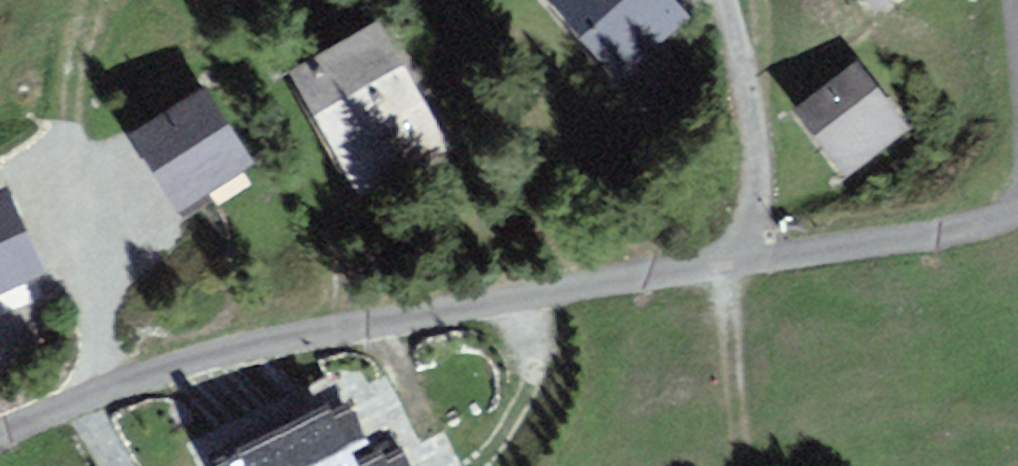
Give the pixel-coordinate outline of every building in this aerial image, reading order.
[(657,0),(556,0),(619,78),(680,29),(657,0)] [(444,155),(382,32),(302,72),(364,195),(444,155)] [(902,132),(857,69),(800,110),(845,172),(902,132)] [(245,165),(205,99),(141,139),(181,205),(245,165)] [(0,198),(0,289),(38,270),(1,197),(0,198)] [(354,457),(367,451),(346,413),(331,421),(327,413),(227,465),(359,465),(354,457)] [(381,456),(362,465),(404,465),(399,457),(385,464),(381,456)]
